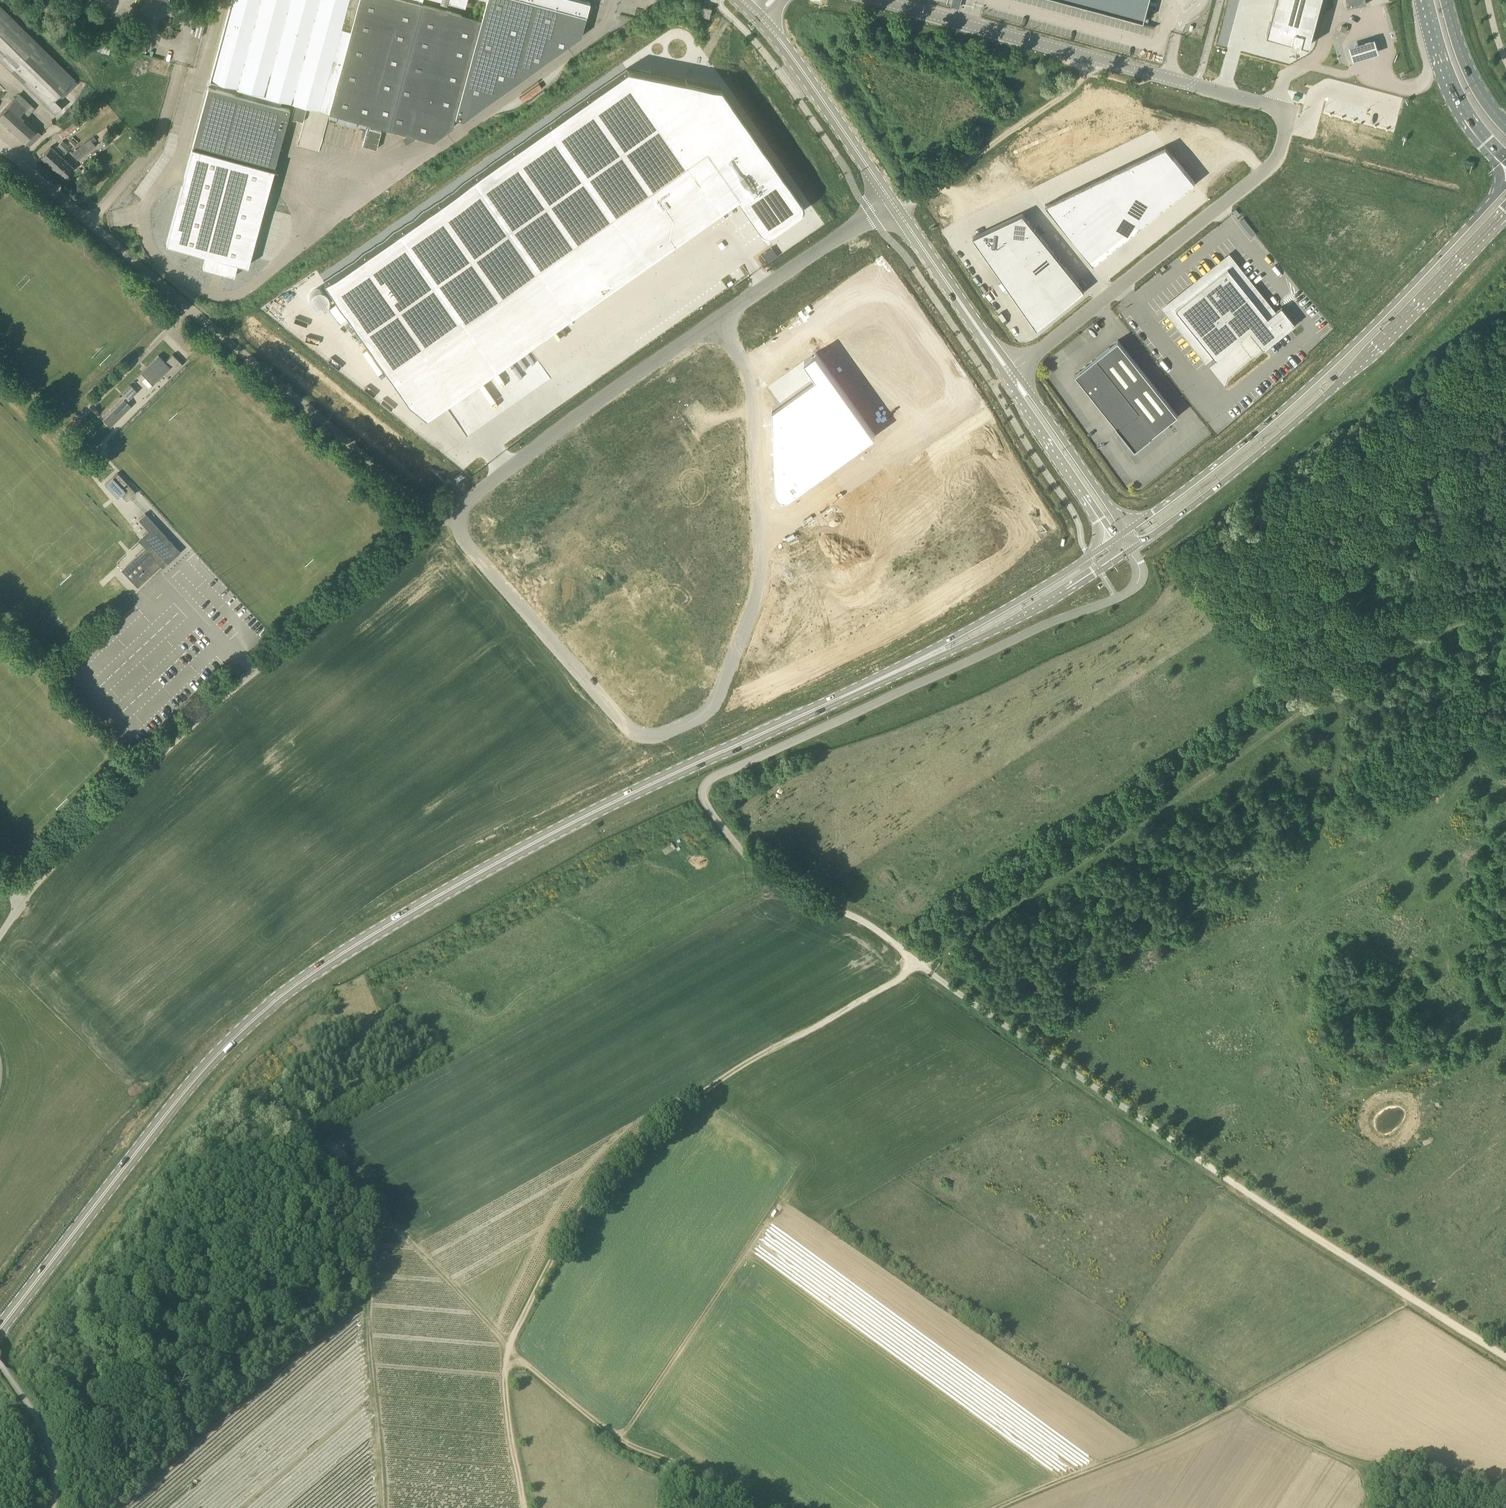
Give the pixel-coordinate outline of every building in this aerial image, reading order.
[(217,54),(210,81),(237,88),(236,94),(209,87),(193,147),(166,244),(207,255),(203,268),(234,276),(238,263),(248,266),(274,169),(289,109),(279,106),(281,100),(295,104),(291,119),(303,122),(307,107),(368,123),(363,145),(376,149),(381,131),(369,128),(371,124),(433,141),(452,127),(455,117),(463,119),(581,35),(590,2),(582,0),(487,0),(482,20),(422,4),(423,0),(232,0),(217,54)] [(1154,0),(1055,0),(1149,21),(1154,0)] [(1263,33),(1287,39),(1286,43),(1296,46),(1296,42),(1305,44),(1316,0),(1272,0),(1263,33)] [(709,18),(712,8),(702,5),(700,15),(701,15),(709,18)] [(0,6),(0,58),(56,114),(63,107),(56,100),(75,80),(0,6)] [(1376,42),(1349,50),(1353,63),(1379,55),(1376,42)] [(627,68),(324,280),(409,401),(426,415),(737,197),(759,228),(761,230),(763,231),(765,232),(766,232),(768,232),(770,232),(772,231),(775,229),(797,213),(798,212),(799,211),(800,210),(800,208),(801,207),(801,206),(801,204),(800,201),(800,199),(798,198),(720,87),(627,68)] [(25,110),(30,104),(23,98),(22,99),(18,95),(17,97),(16,96),(0,114),(0,119),(29,145),(42,134),(21,114),(25,110)] [(80,123),(77,120),(67,127),(60,133),(63,136),(70,131),(80,124),(80,123)] [(1166,142),(1045,200),(1093,261),(1195,178),(1203,188),(1250,152),(1248,142),(1214,133),(1174,152),(1166,142)] [(91,139),(73,152),(78,159),(96,146),(91,139)] [(58,145),(66,152),(70,147),(63,140),(58,145)] [(53,167),(64,155),(62,153),(60,155),(51,146),(41,156),(53,167)] [(64,155),(53,167),(64,177),(74,167),(64,158),(66,157),(64,155)] [(1022,216),(971,237),(1034,325),(1080,289),(1022,216)] [(1228,267),(1175,309),(1216,360),(1251,332),(1264,349),(1267,347),(1296,324),(1282,306),(1268,317),(1228,267)] [(871,313),(816,352),(875,434),(889,454),(958,405),(894,317),(892,315),(889,314),(888,313),(887,312),(886,312),(884,312),(883,311),(880,311),(877,311),(875,312),(872,313),(871,313)] [(1135,449),(1138,447),(1151,436),(1150,436),(1178,414),(1118,340),(1076,374),(1117,426),(1133,446),(1133,447),(1135,449)] [(816,376),(773,407),(777,489),(777,490),(778,492),(779,493),(780,495),(782,496),(783,496),(785,497),(788,496),(789,496),(790,495),(875,434),(816,352),(805,360),(816,376)] [(159,355),(152,362),(141,372),(153,384),(164,372),(169,377),(183,364),(173,354),(165,361),(159,355)] [(104,418),(103,419),(111,426),(132,406),(127,402),(138,391),(130,383),(100,413),(104,418)] [(136,492),(127,482),(118,472),(118,473),(105,484),(106,485),(118,498),(122,494),(127,501),(136,492)] [(138,558),(124,571),(138,587),(152,573),(161,565),(163,567),(181,551),(145,513),(139,519),(149,530),(143,535),(152,545),(147,549),(145,547),(136,556),(138,558)]
